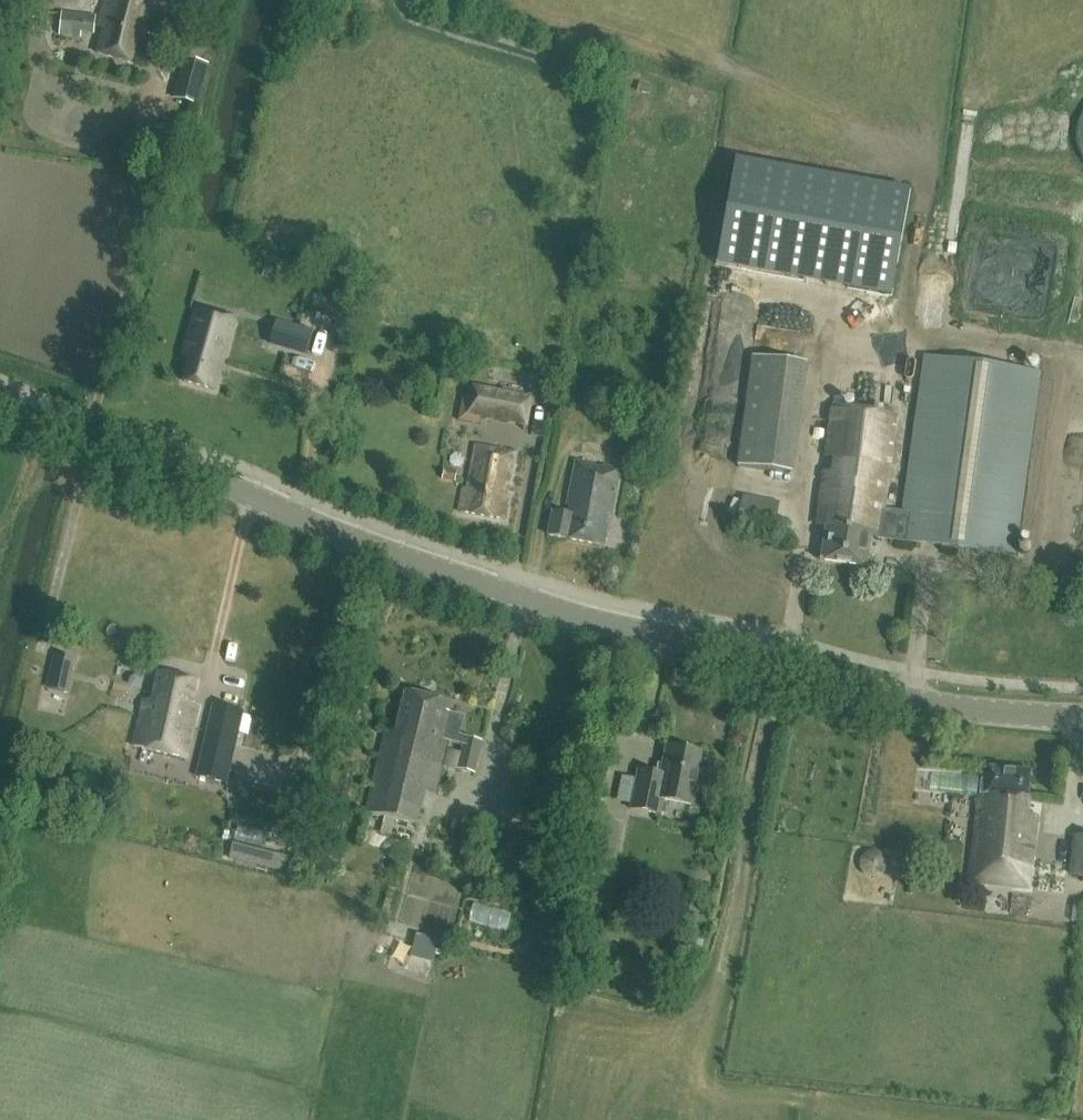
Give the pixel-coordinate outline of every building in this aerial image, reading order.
[(99,26),(105,28),(98,53),(131,61),(142,22),(152,24),(158,0),(106,0),(99,26)] [(95,36),(96,15),(62,12),(59,36),(81,39),(82,34),(95,36)] [(198,106),(209,64),(184,58),(173,99),(198,106)] [(735,159),(717,264),(892,295),(910,190),(735,159)] [(215,390),(235,319),(197,308),(183,357),(190,359),(184,382),(215,390)] [(804,361),(756,355),(742,472),(790,478),(804,361)] [(830,472),(824,471),(818,519),(827,520),(821,560),(820,561),(867,568),(867,566),(871,537),(1012,556),(1038,371),(927,356),(905,512),(883,509),(896,416),(833,407),(826,457),(832,459),(830,472)] [(502,391),(471,385),(469,396),(463,395),(458,421),(480,425),(481,420),(527,429),(533,397),(524,395),(525,391),(503,387),(502,391)] [(505,484),(510,484),(515,453),(476,446),(468,489),(464,488),(459,512),(505,520),(510,497),(503,496),(505,484)] [(608,531),(620,468),(576,460),(567,505),(572,506),(570,516),(553,512),(548,535),(603,546),(606,530),(608,531)] [(744,495),(739,521),(775,528),(779,502),(744,495)] [(133,746),(186,759),(198,708),(191,706),(196,682),(159,673),(152,702),(144,700),(133,746)] [(474,774),(482,742),(459,736),(464,717),(445,713),(448,703),(405,692),(396,732),(386,730),(366,813),(417,825),(425,793),(435,795),(449,742),(463,745),(457,770),(474,774)] [(205,737),(236,745),(244,712),(212,705),(205,737)] [(236,745),(205,737),(196,777),(228,784),(236,745)] [(695,807),(702,773),(698,772),(701,754),(666,747),(661,775),(638,771),(631,809),(660,815),(663,800),(695,807)] [(1028,889),(1036,817),(1026,815),(1028,799),(1027,799),(1030,772),(989,768),(987,781),(981,780),(970,882),(1028,889)] [(1071,836),(1068,878),(1082,879),(1082,837),(1071,836)] [(423,942),(427,927),(402,920),(398,934),(423,942)]
